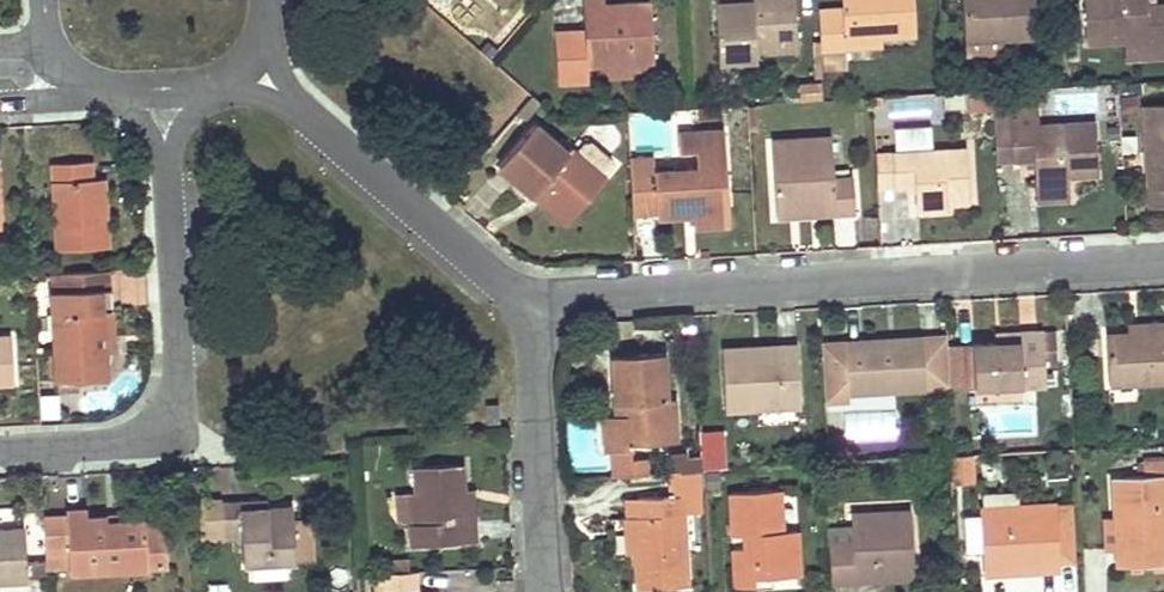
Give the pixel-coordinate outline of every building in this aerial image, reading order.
[(604,0),(582,0),(584,31),(605,30),(604,5),(604,0)] [(718,36),(720,64),(756,62),(755,52),(797,50),(793,0),(752,0),(752,6),(716,9),(718,36)] [(716,1),(716,9),(752,6),(752,0),(730,0),(716,1)] [(833,52),(845,52),(845,48),(844,37),(881,35),(915,34),(913,0),(841,0),(841,10),(818,11),(821,53),(833,52)] [(1000,38),(1036,36),(1033,0),(961,0),(963,39),(1000,38)] [(1157,7),(1144,8),(1144,0),(1083,0),(1085,44),(1126,41),(1163,39),(1163,6),(1157,7)] [(607,65),(607,61),(607,56),(629,55),(630,64),(653,63),(649,3),(604,5),(605,30),(584,31),(586,66),(607,65)] [(845,48),(882,46),(881,35),(844,37),(845,48)] [(1126,41),(1127,60),(1163,58),(1163,39),(1126,41)] [(607,65),(608,77),(631,76),(630,64),(629,55),(607,56),(607,61),(607,65)] [(1143,82),(1122,83),(1123,104),(1137,103),(1136,92),(1144,91),(1143,82)] [(928,101),(895,103),(896,122),(930,119),(928,101)] [(992,115),(1011,114),(1011,104),(991,106),(992,115)] [(1141,107),(1147,207),(1163,206),(1163,106),(1141,107)] [(748,128),(747,111),(735,112),(736,129),(748,128)] [(1036,112),(1011,114),(1012,127),(1037,126),(1036,112)] [(1096,175),(1094,148),(1092,122),(1037,126),(1012,127),(1011,114),(992,115),(995,161),(1035,159),(1037,200),(1067,198),(1066,177),(1096,175)] [(567,214),(572,209),(578,203),(582,207),(606,180),(571,149),(566,154),(534,125),(497,166),(532,197),(539,190),(567,214)] [(932,151),(931,126),(895,128),(896,153),(932,151)] [(748,132),(749,144),(760,144),(760,131),(748,132)] [(677,135),(679,154),(695,153),(697,171),(698,185),(681,186),(681,172),(655,174),(654,166),(628,167),(631,207),(656,206),(657,215),(669,215),(683,214),(683,204),(692,203),(693,213),(694,228),(712,227),(710,197),(728,196),(723,132),(677,135)] [(854,214),(853,196),(852,178),(833,178),(831,139),(771,142),(775,219),(854,214)] [(946,203),(958,203),(969,202),(966,149),(932,151),(896,153),(893,153),(896,189),(916,187),(918,212),(946,211),(946,203)] [(896,189),(893,153),(875,155),(877,189),(896,189)] [(628,167),(654,166),(653,159),(628,160),(628,167)] [(105,213),(99,213),(93,214),(91,179),(90,161),(51,164),(57,250),(108,247),(105,213)] [(681,186),(698,185),(697,171),(681,172),(681,186)] [(103,178),(91,179),(93,214),(99,213),(105,213),(103,178)] [(567,214),(539,190),(532,197),(565,226),(582,207),(578,203),(572,209),(567,214)] [(728,196),(710,197),(712,227),(729,225),(728,196)] [(692,203),(683,204),(683,214),(693,213),(692,203)] [(632,217),(657,215),(656,206),(631,207),(632,217)] [(107,271),(59,274),(60,295),(52,296),(57,382),(104,380),(102,346),(114,345),(111,292),(109,292),(107,271)] [(1128,334),(1163,332),(1163,323),(1127,325),(1128,334)] [(995,344),(984,344),(973,345),(976,389),(1045,385),(1044,364),(1043,334),(1042,331),(1018,332),(1019,342),(995,344)] [(995,334),(995,344),(1019,342),(1018,332),(995,334)] [(1128,334),(1106,336),(1109,386),(1163,383),(1163,332),(1128,334)] [(1043,334),(1044,364),(1056,363),(1055,334),(1043,334)] [(13,385),(10,338),(0,338),(0,385),(13,385)] [(846,344),(822,346),(824,384),(847,383),(848,394),(923,389),(925,389),(950,388),(947,339),(923,340),(884,342),(846,344)] [(976,389),(973,345),(950,345),(952,390),(976,389)] [(801,407),(799,377),(798,347),(722,351),(725,412),(801,407)] [(633,451),(633,447),(633,444),(656,443),(655,429),(676,429),(675,400),(666,400),(664,355),(611,357),(614,404),(623,404),(624,417),(614,417),(604,418),(605,452),(633,451)] [(825,402),(924,397),(923,389),(848,394),(847,383),(824,384),(825,402)] [(487,424),(499,423),(498,404),(486,405),(487,424)] [(614,404),(614,417),(624,417),(623,404),(614,404)] [(676,429),(655,429),(656,443),(677,443),(676,429)] [(723,430),(698,434),(704,472),(729,469),(723,430)] [(951,482),(956,481),(961,481),(960,474),(971,473),(970,456),(950,457),(951,482)] [(1119,550),(1115,550),(1116,567),(1163,565),(1163,460),(1147,461),(1148,477),(1112,478),(1114,521),(1121,520),(1122,550),(1119,550)] [(476,542),(475,531),(475,521),(465,521),(462,487),(461,465),(412,468),(414,492),(416,523),(410,524),(407,524),(409,545),(476,542)] [(473,486),(462,487),(465,521),(475,521),(473,486)] [(732,551),(734,571),(735,590),(754,589),(754,578),(799,576),(796,531),(781,532),(779,493),(729,495),(731,537),(750,536),(751,550),(732,551)] [(704,496),(691,497),(692,512),(705,511),(704,496)] [(636,554),(637,572),(638,589),(687,587),(683,498),(636,500),(637,519),(634,519),(636,554)] [(240,501),(241,510),(265,509),(265,500),(240,501)] [(637,519),(636,500),(625,501),(626,519),(634,519),(637,519)] [(293,520),(292,507),(265,509),(241,510),(240,501),(197,504),(199,542),(243,540),(244,565),(295,563),(293,520)] [(1036,563),(1037,568),(1037,573),(1057,572),(1057,567),(1075,565),(1072,504),(1053,505),(981,509),(984,565),(1036,563)] [(144,524),(125,524),(106,525),(105,520),(87,521),(86,510),(67,511),(67,517),(43,519),(45,552),(68,551),(69,570),(69,574),(147,571),(144,524)] [(852,542),(840,542),(828,543),(831,583),(915,580),(911,513),(851,515),(852,542)] [(295,563),(311,562),(309,519),(293,520),(295,563)] [(634,519),(626,519),(627,554),(636,554),(634,519)] [(144,524),(147,571),(166,570),(163,523),(144,524)] [(28,584),(27,578),(26,563),(25,529),(0,530),(0,585),(28,584)] [(68,551),(45,552),(45,563),(46,571),(69,570),(68,551)] [(388,574),(410,573),(409,561),(387,562),(388,574)] [(26,563),(27,578),(46,577),(46,571),(45,563),(26,563)] [(1037,568),(1036,563),(984,565),(985,576),(1037,573),(1037,568)] [(388,574),(380,575),(381,591),(416,591),(415,585),(414,573),(410,573),(388,574)] [(1077,576),(1004,577),(1004,591),(1078,591),(1077,576)]
